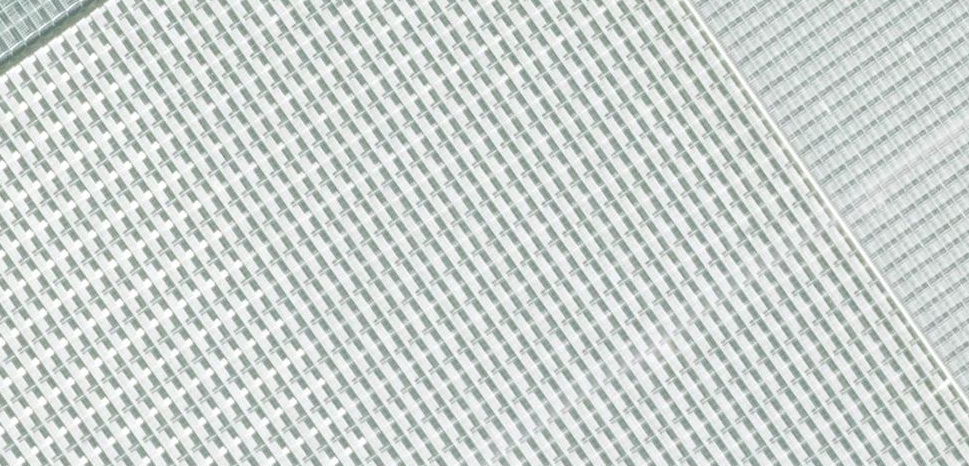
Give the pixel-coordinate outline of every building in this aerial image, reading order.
[(0,86),(0,465),(968,465),(968,0),(123,0),(0,86)] [(91,0),(0,0),(0,64),(91,0)]
